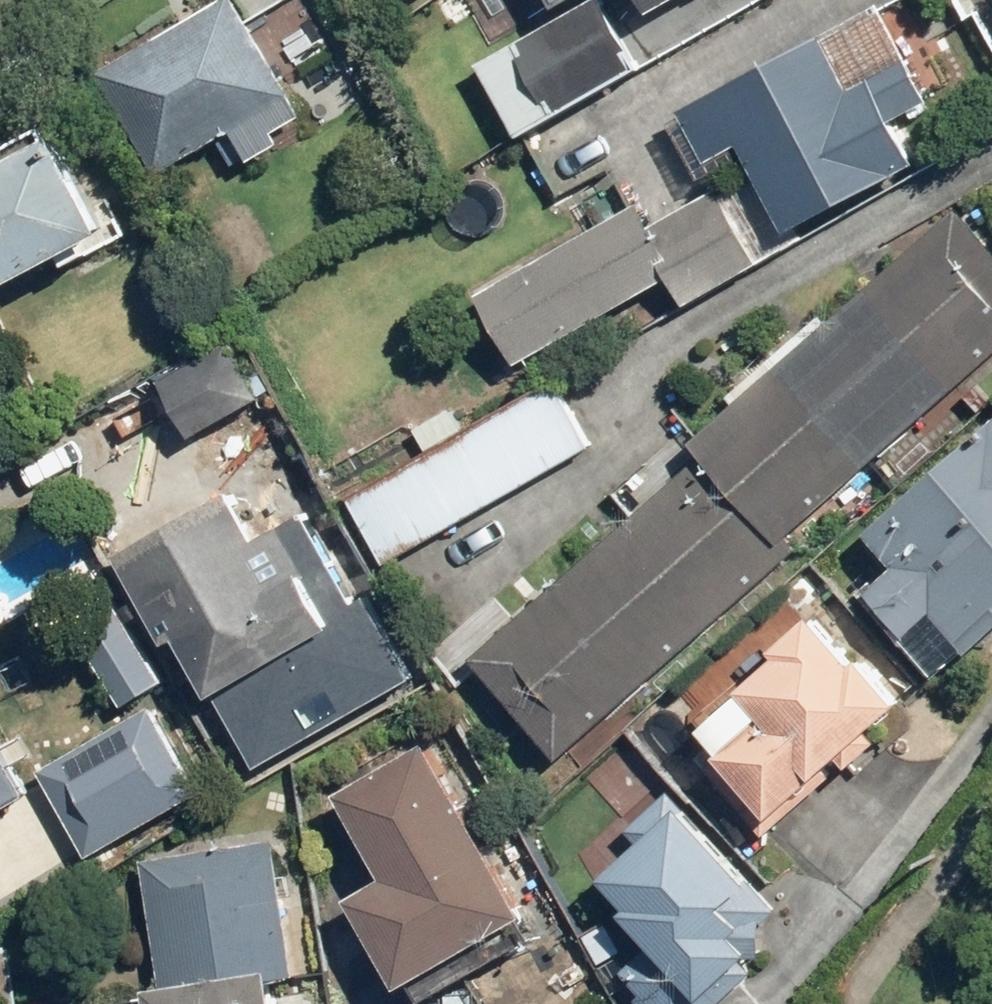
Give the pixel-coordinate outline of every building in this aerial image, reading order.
[(98,70),(158,171),(231,128),(249,159),(282,139),(276,129),(304,113),(237,0),(216,0),(98,70)] [(283,60),(325,36),(304,0),(247,0),(283,60)] [(476,63),(517,134),(641,64),(604,0),(587,0),(476,63)] [(654,11),(672,0),(648,0),(654,11)] [(822,32),(681,109),(709,162),(744,143),(793,231),(921,161),(897,118),(930,100),(901,48),(847,77),(822,32)] [(0,167),(0,268),(10,287),(116,230),(64,133),(0,167)] [(475,292),(517,365),(671,278),(687,305),(760,263),(716,186),(651,224),(637,200),(475,292)] [(236,209),(208,227),(242,280),(270,263),(236,209)] [(470,655),(561,758),(801,547),(790,534),(991,356),(991,249),(956,209),(691,442),(701,453),(470,655)] [(227,340),(160,382),(194,437),(261,395),(227,340)] [(552,377),(344,494),(382,561),(590,444),(552,377)] [(870,533),(899,565),(871,590),(911,635),(938,612),(974,653),(991,637),(991,425),(870,533)] [(237,499),(129,562),(174,640),(184,634),(234,720),(380,636),(337,563),(312,577),(280,523),(258,535),(237,499)] [(112,593),(70,618),(124,704),(166,678),(112,593)] [(784,655),(747,688),(770,714),(724,755),(780,819),(911,704),(869,657),(864,662),(820,613),(779,649),(784,655)] [(154,702),(37,771),(88,856),(204,787),(154,702)] [(432,740),(343,793),(394,879),(358,901),(408,986),(534,911),(432,740)] [(26,792),(0,746),(0,807),(26,792)] [(642,845),(608,877),(636,907),(631,911),(711,996),(763,947),(763,919),(778,905),(668,788),(626,828),(642,845)] [(281,979),(298,976),(275,835),(141,858),(163,985),(152,986),(155,1003),(285,1003),(281,979)]
